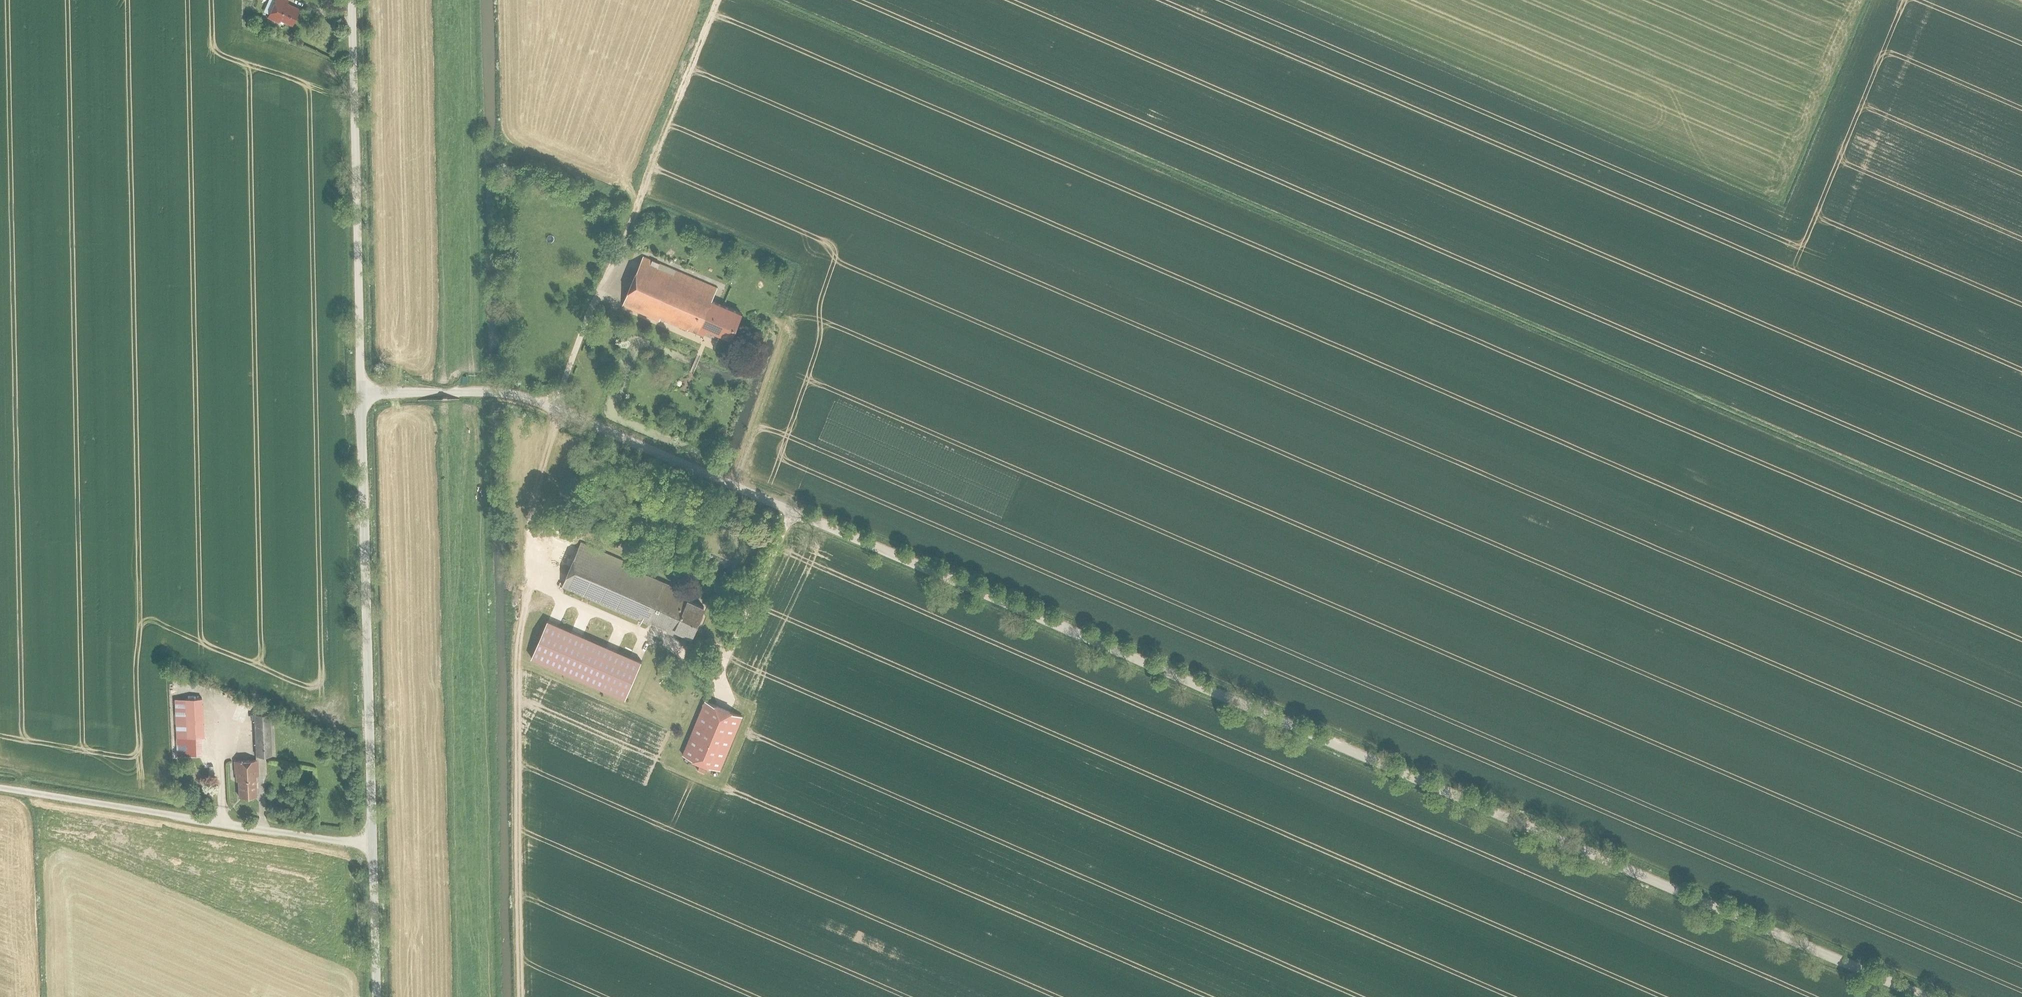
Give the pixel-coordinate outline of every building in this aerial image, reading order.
[(267,18),(278,22),(279,19),(291,24),(299,6),(286,1),(287,0),(274,0),(267,18)] [(718,287),(643,256),(622,306),(658,321),(660,317),(687,328),(688,327),(699,331),(713,298),(718,287)] [(742,310),(713,298),(699,331),(704,333),(706,327),(731,337),(742,310)] [(687,595),(688,591),(633,568),(634,564),(581,541),(562,585),(649,622),(650,620),(672,629),(674,626),(692,634),(705,603),(687,595)] [(641,659),(547,618),(530,657),(624,698),(641,659)] [(202,699),(175,700),(177,740),(204,738),(202,699)] [(742,714),(704,699),(682,754),(720,769),(742,714)] [(271,715),(254,715),(255,757),(272,756),(271,715)] [(181,740),(181,748),(192,748),(191,740),(181,740)] [(258,761),(234,762),(234,775),(236,775),(237,783),(239,783),(239,799),(258,798),(257,777),(258,777),(258,761)]
